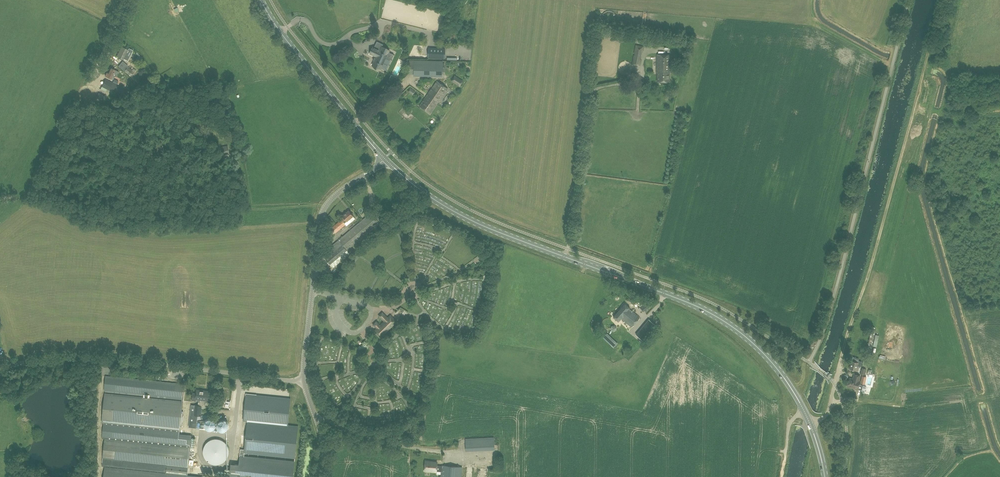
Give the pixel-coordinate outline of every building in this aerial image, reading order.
[(640,66),(642,60),(640,60),(642,51),(643,52),(644,46),(636,45),(632,65),(640,66)] [(124,60),(126,55),(129,57),(131,51),(122,47),(117,57),(124,60)] [(377,57),(373,65),(381,68),(387,55),(380,52),(380,51),(373,47),(370,54),(377,57)] [(444,59),(444,49),(429,48),(428,58),(444,59)] [(657,72),(657,81),(669,81),(669,72),(670,72),(670,54),(657,54),(657,72)] [(443,69),(444,62),(410,60),(409,75),(442,77),(442,74),(449,74),(449,69),(443,69)] [(393,71),(398,76),(406,67),(401,63),(393,71)] [(128,67),(126,69),(121,65),(120,64),(118,66),(124,72),(129,75),(131,73),(133,74),(136,70),(131,66),(129,68),(128,67)] [(119,72),(115,70),(111,68),(109,74),(107,73),(105,76),(113,80),(115,76),(116,77),(119,72)] [(126,90),(117,85),(118,81),(114,79),(112,83),(105,80),(102,87),(101,89),(106,92),(107,90),(122,97),(126,90)] [(430,114),(447,89),(437,81),(419,107),(430,114)] [(355,218),(353,216),(353,215),(352,214),(351,213),(349,211),(342,216),(344,218),(341,220),(346,224),(347,226),(355,219),(355,218)] [(327,240),(346,224),(341,220),(325,234),(327,236),(325,238),(327,240)] [(337,259),(347,250),(339,240),(334,244),(338,248),(326,258),(331,264),(337,259)] [(641,307),(643,311),(651,305),(648,302),(641,307)] [(625,304),(614,317),(618,321),(621,318),(632,327),(640,317),(629,308),(630,308),(625,304)] [(645,342),(646,341),(658,327),(649,319),(636,335),(645,342)] [(618,343),(615,341),(607,333),(602,338),(613,348),(618,343)] [(852,360),(849,369),(858,371),(859,367),(860,367),(862,362),(858,361),(858,362),(852,360)] [(860,376),(854,374),(853,378),(854,378),(854,380),(850,378),(847,386),(858,389),(860,381),(859,381),(860,376)] [(185,384),(177,384),(106,376),(105,376),(104,390),(105,390),(105,393),(104,393),(103,401),(102,422),(104,422),(103,433),(102,438),(105,439),(105,440),(103,458),(102,465),(166,472),(166,474),(105,467),(103,476),(203,476),(187,475),(187,473),(188,468),(190,448),(192,436),(180,434),(185,384)] [(195,406),(191,405),(190,414),(189,427),(197,428),(198,416),(201,416),(202,408),(203,408),(204,401),(209,401),(210,392),(197,390),(196,394),(193,394),(192,401),(196,402),(196,400),(199,400),(198,406),(195,406)] [(291,398),(246,394),(243,421),(247,421),(288,425),(291,398)] [(298,426),(288,425),(247,421),(244,450),(240,449),(239,465),(231,464),(230,476),(293,476),(298,426)] [(494,437),(465,439),(466,451),(494,449),(494,437)] [(225,443),(225,442),(224,442),(224,441),(223,441),(223,440),(222,440),(221,440),(220,439),(219,439),(218,439),(217,439),(216,439),(215,439),(214,439),(213,439),(212,439),(211,440),(210,440),(209,440),(209,441),(208,441),(208,442),(207,442),(207,443),(206,443),(206,444),(205,444),(205,445),(204,446),(204,447),(204,448),(203,448),(203,449),(203,450),(203,451),(203,452),(203,453),(203,454),(203,455),(204,455),(204,456),(204,457),(205,458),(205,459),(206,459),(206,460),(207,460),(207,461),(208,461),(208,462),(209,462),(209,463),(210,463),(211,463),(212,464),(213,464),(214,464),(215,464),(216,464),(217,464),(218,464),(219,464),(220,464),(221,463),(222,463),(223,463),(223,462),(224,462),(224,461),(225,461),(225,460),(226,460),(226,459),(227,459),(227,458),(228,457),(228,456),(228,455),(229,455),(229,454),(229,453),(229,452),(229,451),(229,450),(229,449),(229,448),(228,448),(228,447),(228,446),(227,445),(227,444),(226,444),(226,443),(225,443)] [(442,471),(442,466),(437,465),(437,462),(425,461),(424,471),(436,472),(436,471),(442,471)] [(442,466),(442,471),(441,476),(461,476),(462,467),(442,465),(442,466)]
